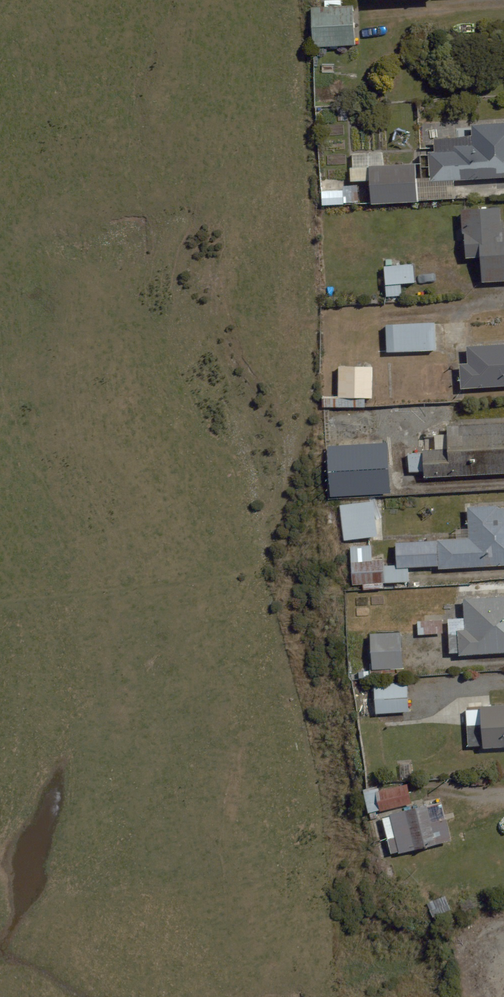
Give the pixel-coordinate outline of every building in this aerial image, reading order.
[(353,6),(311,8),(312,47),(355,45),(353,6)] [(431,181),(503,177),(503,122),(471,124),(472,145),(454,146),(455,151),(429,153),(431,181)] [(415,164),(369,166),(371,204),(417,201),(415,164)] [(463,211),(466,259),(479,258),(481,285),(503,283),(503,229),(502,229),(501,209),(463,211)] [(413,264),(383,267),(386,296),(401,295),(400,284),(415,283),(413,264)] [(385,325),(386,352),(436,350),(435,323),(385,325)] [(461,389),(503,386),(503,344),(467,346),(468,364),(459,365),(461,389)] [(372,398),(372,367),(339,367),(338,398),(372,398)] [(364,407),(364,399),(322,399),(322,407),(364,407)] [(425,477),(503,473),(503,423),(446,426),(448,450),(423,451),(425,477)] [(389,493),(386,443),(327,446),(330,496),(389,493)] [(377,536),(373,502),(340,506),(344,540),(377,536)] [(396,569),(503,564),(503,507),(468,509),(470,539),(395,542),(396,569)] [(352,585),(409,581),(408,565),(383,567),(382,559),(372,560),(371,544),(349,546),(352,585)] [(463,599),(465,630),(457,631),(459,656),(503,652),(503,595),(463,599)] [(401,633),(371,634),(372,670),(402,669),(401,633)] [(408,681),(374,683),(376,714),(409,712),(408,681)] [(466,708),(467,726),(481,725),(483,750),(503,748),(503,706),(466,708)] [(410,802),(406,784),(379,791),(378,786),(365,789),(371,812),(410,802)] [(382,818),(391,856),(451,841),(442,803),(382,818)] [(451,911),(445,896),(427,903),(433,918),(451,911)]
